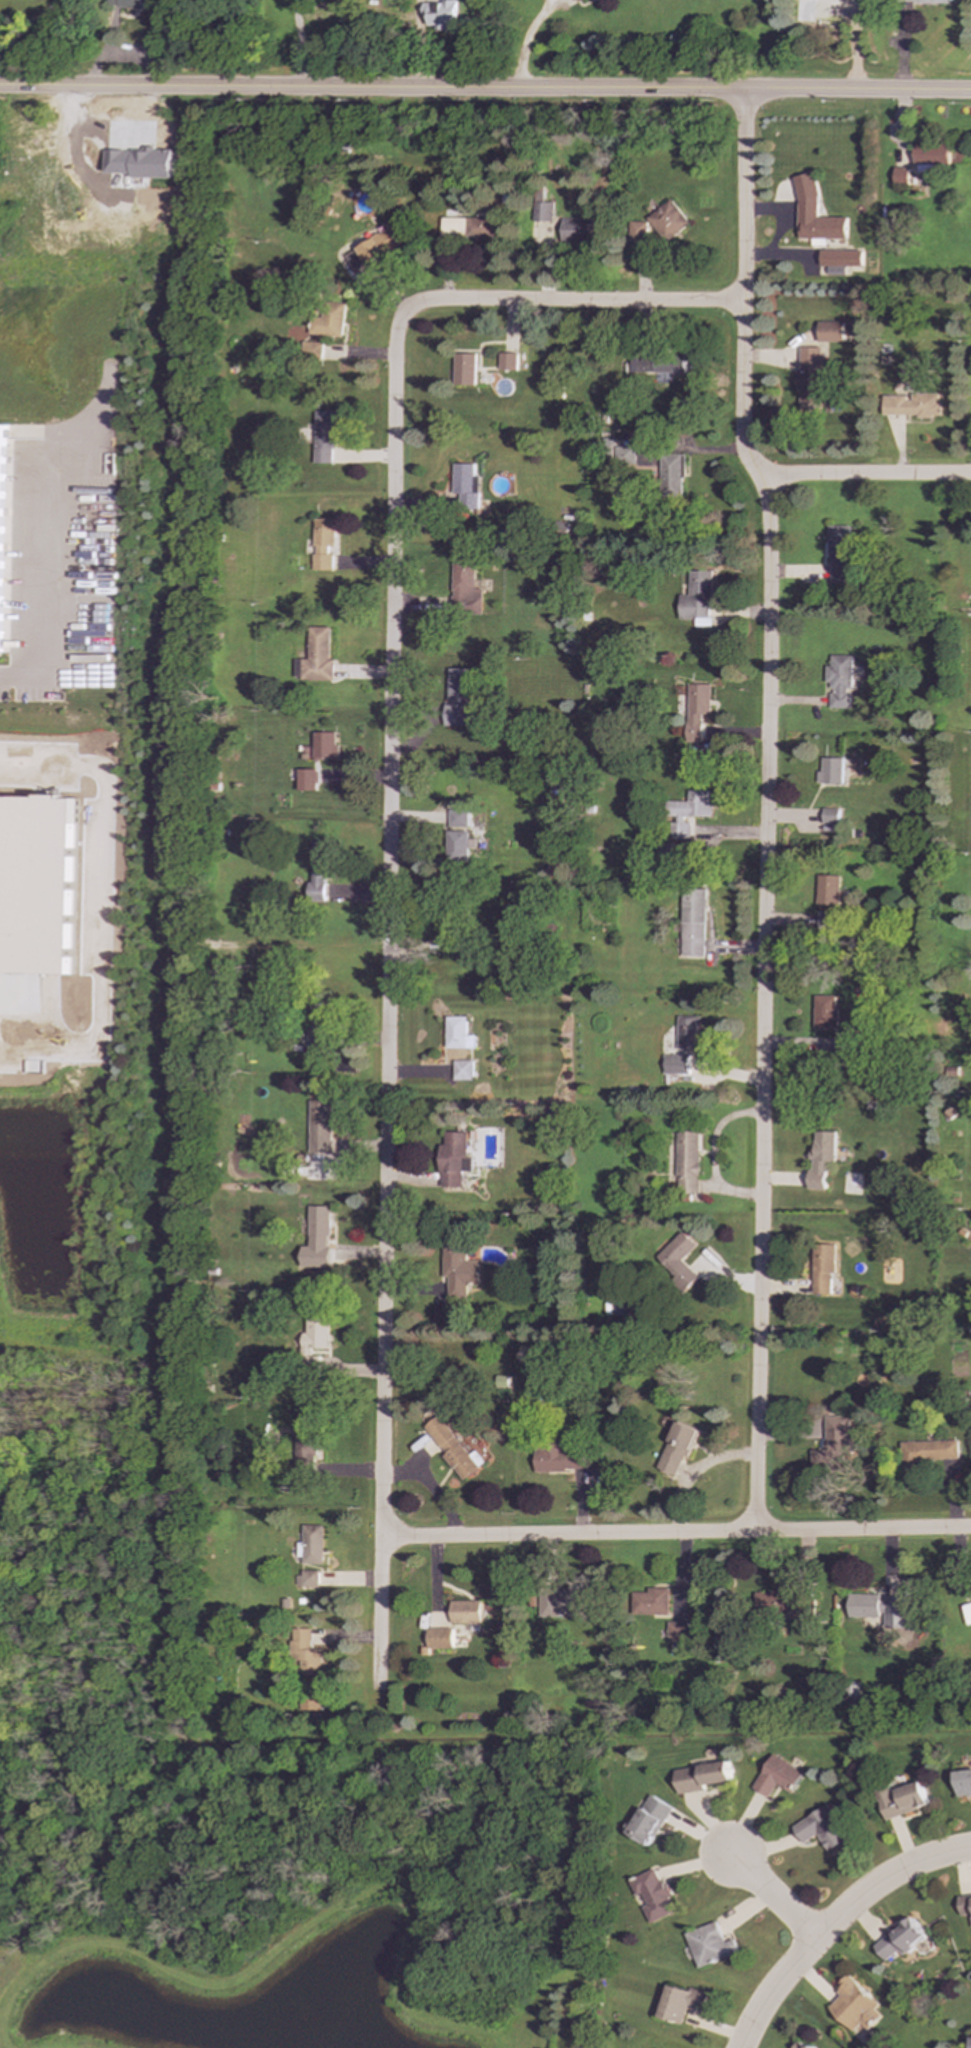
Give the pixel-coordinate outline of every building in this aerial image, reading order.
[(140,8),(140,0),(107,0),(107,7),(140,8)] [(455,2),(422,2),(421,16),(427,16),(427,25),(435,26),(435,28),(454,28),(455,2)] [(948,144),(913,143),(912,164),(948,165),(948,144)] [(106,174),(133,174),(133,178),(174,179),(174,149),(146,148),(146,151),(107,151),(106,174)] [(907,167),(893,168),(893,185),(908,185),(907,167)] [(791,178),(797,201),(796,230),(798,230),(798,239),(846,239),(846,218),(816,217),(816,196),(817,196),(811,172),(791,178)] [(645,216),(663,242),(687,225),(670,199),(645,216)] [(530,221),(550,222),(550,203),(530,203),(530,221)] [(440,218),(439,238),(493,239),(494,219),(440,218)] [(589,243),(590,220),(560,219),(559,242),(589,243)] [(627,242),(645,242),(644,221),(627,222),(627,242)] [(354,246),(364,267),(397,251),(387,230),(354,246)] [(819,251),(862,251),(862,267),(844,267),(844,275),(826,275),(826,266),(819,266),(819,251)] [(343,304),(323,303),(322,318),(309,317),(308,335),(342,337),(343,304)] [(843,322),(817,322),(817,342),(843,341),(843,322)] [(846,335),(856,336),(856,323),(847,323),(846,335)] [(300,359),(321,360),(321,343),(301,342),(300,359)] [(797,347),(797,409),(820,409),(819,347),(797,347)] [(497,370),(515,371),(515,354),(497,353),(497,370)] [(474,386),(475,355),(454,354),(453,386),(474,386)] [(685,373),(684,355),(629,356),(629,373),(654,372),(654,382),(669,382),(669,373),(685,373)] [(881,396),(881,417),(939,416),(939,393),(908,393),(908,396),(881,396)] [(313,464),(334,464),(334,412),(314,411),(313,464)] [(633,447),(613,446),(612,465),(633,465),(633,447)] [(681,455),(658,455),(658,497),(681,497),(681,455)] [(472,465),(452,464),(452,494),(458,495),(458,510),(477,511),(478,477),(472,477),(472,465)] [(331,571),(332,551),(333,551),(334,520),(313,519),(312,570),(331,571)] [(847,584),(848,526),(826,526),(826,558),(829,558),(829,583),(847,584)] [(481,616),(481,589),(473,589),(474,559),(452,558),(451,615),(481,616)] [(708,571),(687,571),(686,595),(677,595),(677,619),(692,620),(692,626),(708,627),(708,571)] [(328,628),(307,628),(308,660),(293,660),(294,680),(333,680),(332,659),(329,659),(328,628)] [(847,709),(847,691),(848,691),(849,656),(827,655),(827,665),(823,665),(822,683),(830,683),(829,694),(826,694),(826,708),(847,709)] [(443,726),(480,727),(480,700),(470,700),(470,670),(447,669),(447,705),(443,705),(443,726)] [(684,742),(699,742),(700,715),(707,715),(707,684),(685,684),(684,742)] [(335,733),(312,733),(311,758),(335,758),(335,733)] [(815,783),(840,784),(840,758),(820,758),(819,772),(815,772),(815,783)] [(296,791),(314,791),(314,770),(296,770),(296,791)] [(687,839),(687,818),(707,818),(708,791),(685,791),(685,802),(665,801),(664,817),(669,817),(669,839),(687,839)] [(466,827),(465,809),(446,810),(447,828),(466,827)] [(837,809),(820,809),(820,824),(836,824),(837,809)] [(444,862),(466,863),(467,832),(445,831),(444,862)] [(310,884),(307,884),(307,903),(323,903),(323,877),(332,877),(332,840),(310,840),(310,884)] [(838,876),(815,876),(815,905),(837,906),(838,876)] [(704,890),(680,890),(679,956),(703,956),(704,890)] [(837,996),(813,996),(813,1028),(836,1028),(837,996)] [(676,1050),(699,1050),(700,1017),(677,1016),(676,1050)] [(444,1049),(473,1049),(473,1036),(465,1036),(465,1018),(445,1017),(444,1049)] [(851,1038),(835,1038),(834,1052),(850,1052),(851,1038)] [(688,1056),(663,1055),(663,1074),(688,1074),(688,1056)] [(451,1061),(452,1082),(471,1081),(471,1061),(451,1061)] [(330,1130),(333,1130),(334,1101),(308,1101),(307,1154),(329,1154),(330,1130)] [(808,1189),(825,1189),(826,1162),(835,1162),(835,1132),(815,1131),(814,1152),(811,1152),(810,1169),(808,1169),(808,1189)] [(676,1132),(677,1191),(699,1191),(698,1132),(676,1132)] [(466,1133),(444,1133),(444,1145),(440,1145),(439,1188),(461,1188),(462,1172),(470,1172),(471,1159),(466,1158),(466,1133)] [(300,1268),(330,1268),(330,1248),(328,1248),(329,1207),(308,1207),(307,1247),(300,1247),(300,1268)] [(654,1258),(686,1290),(698,1278),(681,1260),(696,1245),(682,1230),(654,1258)] [(810,1293),(830,1294),(832,1241),(812,1241),(810,1293)] [(442,1278),(448,1278),(447,1301),(466,1301),(467,1284),(478,1284),(479,1261),(465,1261),(466,1247),(443,1247),(442,1278)] [(611,1315),(629,1316),(630,1299),(611,1299),(611,1315)] [(433,1323),(447,1324),(447,1312),(433,1312),(433,1323)] [(305,1319),(306,1332),(301,1332),(301,1349),(327,1349),(327,1318),(305,1319)] [(467,1457),(438,1416),(423,1427),(443,1455),(461,1481),(485,1464),(475,1451),(467,1457)] [(824,1451),(810,1451),(810,1471),(843,1471),(843,1456),(849,1456),(849,1416),(824,1416),(824,1451)] [(676,1477),(696,1430),(676,1421),(655,1468),(676,1477)] [(294,1426),(295,1455),(315,1454),(315,1446),(321,1446),(321,1425),(294,1426)] [(958,1459),(957,1440),(900,1442),(901,1469),(920,1469),(920,1460),(958,1459)] [(534,1471),(585,1471),(585,1450),(566,1450),(566,1446),(534,1446),(534,1471)] [(321,1565),(322,1526),(302,1525),(301,1546),(298,1546),(298,1564),(321,1565)] [(317,1587),(317,1571),(296,1571),(296,1586),(317,1587)] [(667,1615),(667,1588),(645,1588),(645,1593),(632,1592),(631,1614),(667,1615)] [(559,1611),(584,1610),(584,1591),(538,1592),(538,1618),(559,1618),(559,1611)] [(810,1616),(810,1600),(796,1600),(796,1592),(754,1591),(753,1606),(762,1606),(762,1615),(810,1616)] [(847,1617),(885,1617),(885,1631),(910,1631),(910,1598),(880,1597),(880,1594),(847,1594),(847,1617)] [(480,1602),(450,1601),(449,1624),(480,1624),(480,1602)] [(963,1604),(964,1621),(970,1621),(970,1604),(963,1604)] [(687,1623),(666,1622),(666,1642),(686,1643),(687,1623)] [(452,1649),(451,1628),(426,1629),(427,1649),(452,1649)] [(309,1630),(289,1629),(289,1663),(296,1663),(296,1676),(321,1676),(321,1648),(309,1648),(309,1630)] [(790,1794),(803,1772),(771,1754),(751,1788),(767,1798),(775,1785),(790,1794)] [(673,1770),(677,1794),(703,1790),(703,1786),(730,1781),(727,1761),(673,1770)] [(970,1795),(970,1771),(954,1773),(956,1796),(970,1795)] [(884,1820),(928,1805),(919,1780),(876,1795),(884,1820)] [(624,1833),(648,1847),(671,1808),(647,1794),(624,1833)] [(791,1827),(801,1844),(815,1835),(826,1852),(847,1839),(826,1805),(791,1827)] [(627,1880),(634,1896),(640,1893),(645,1905),(640,1907),(647,1923),(674,1912),(668,1898),(656,1868),(627,1880)] [(970,1927),(970,1895),(957,1896),(958,1915),(968,1915),(969,1927),(970,1927)] [(883,1961),(898,1950),(902,1954),(925,1936),(909,1917),(871,1947),(883,1961)] [(683,1933),(695,1968),(737,1953),(732,1939),(722,1942),(714,1922),(683,1933)] [(825,2007),(850,2031),(876,2004),(845,1974),(835,1985),(841,1990),(825,2007)] [(688,1991),(667,1985),(658,2017),(682,2024),(686,2006),(702,2010),(707,1993),(689,1988),(688,1991)]
